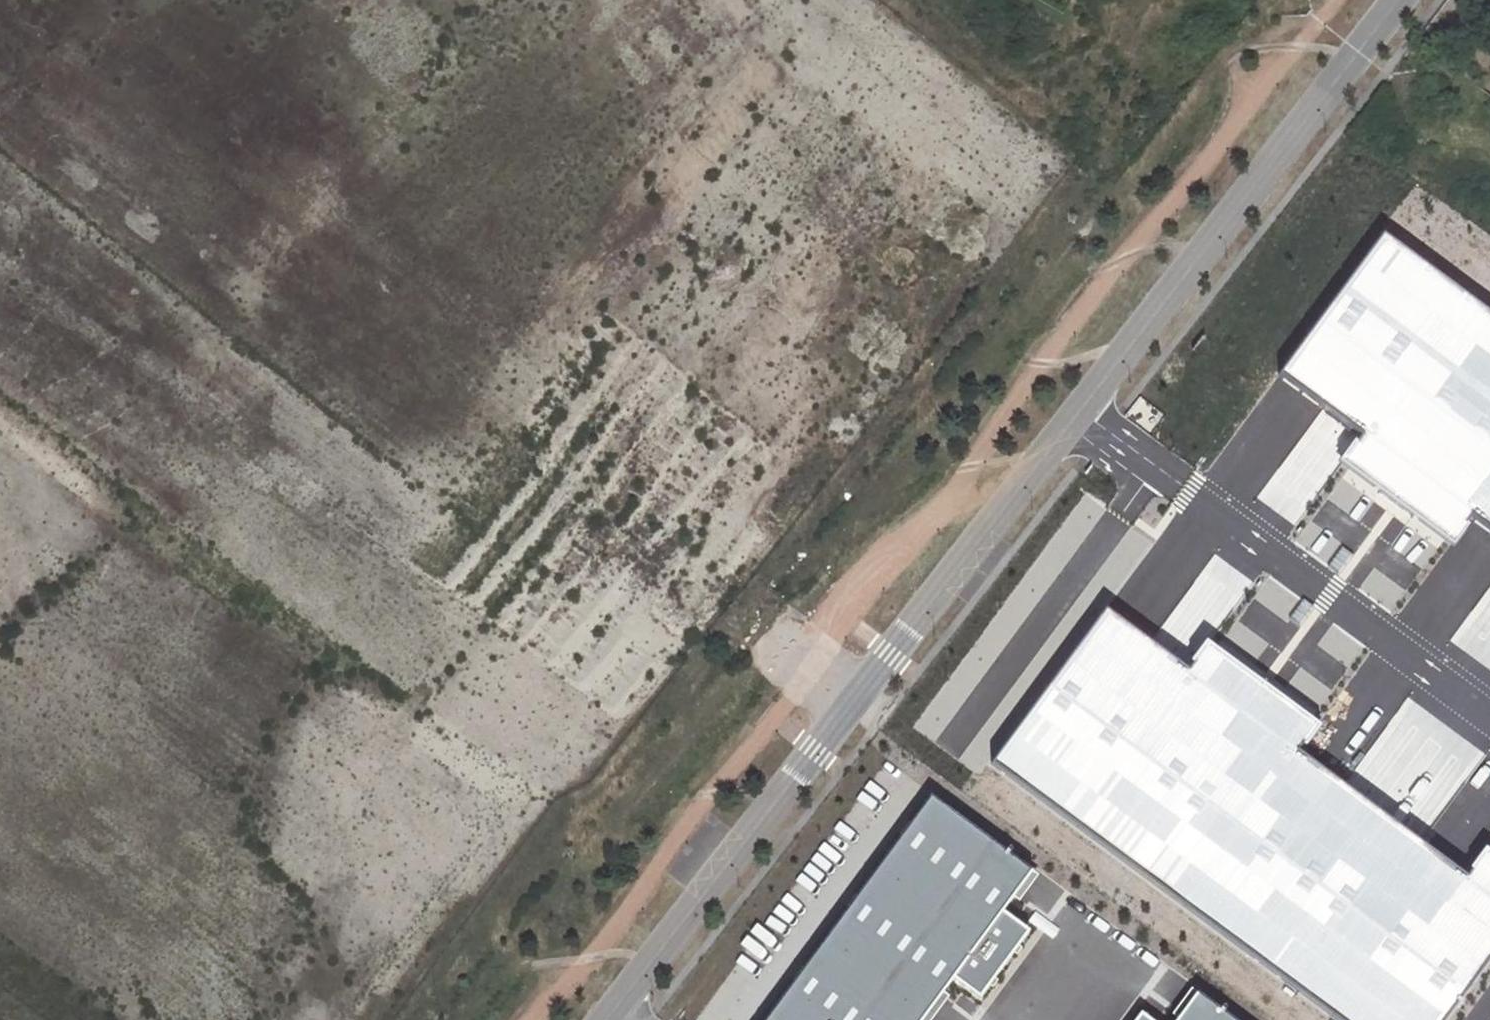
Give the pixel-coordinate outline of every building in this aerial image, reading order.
[(1378,233),(1275,372),(1356,432),(1338,457),(1446,537),(1464,512),(1489,531),(1489,315),(1378,233)] [(1201,642),(1182,668),(1099,607),(986,759),(1341,1019),(1438,1019),(1489,950),(1489,855),(1480,848),(1461,874),(1290,748),(1310,722),(1201,642)] [(953,977),(1002,912),(1032,873),(932,798),(766,1019),(922,1019),(953,977)] [(1002,912),(953,977),(979,996),(1028,932),(1002,912)] [(1196,995),(1178,1019),(1230,1019),(1196,995)]
